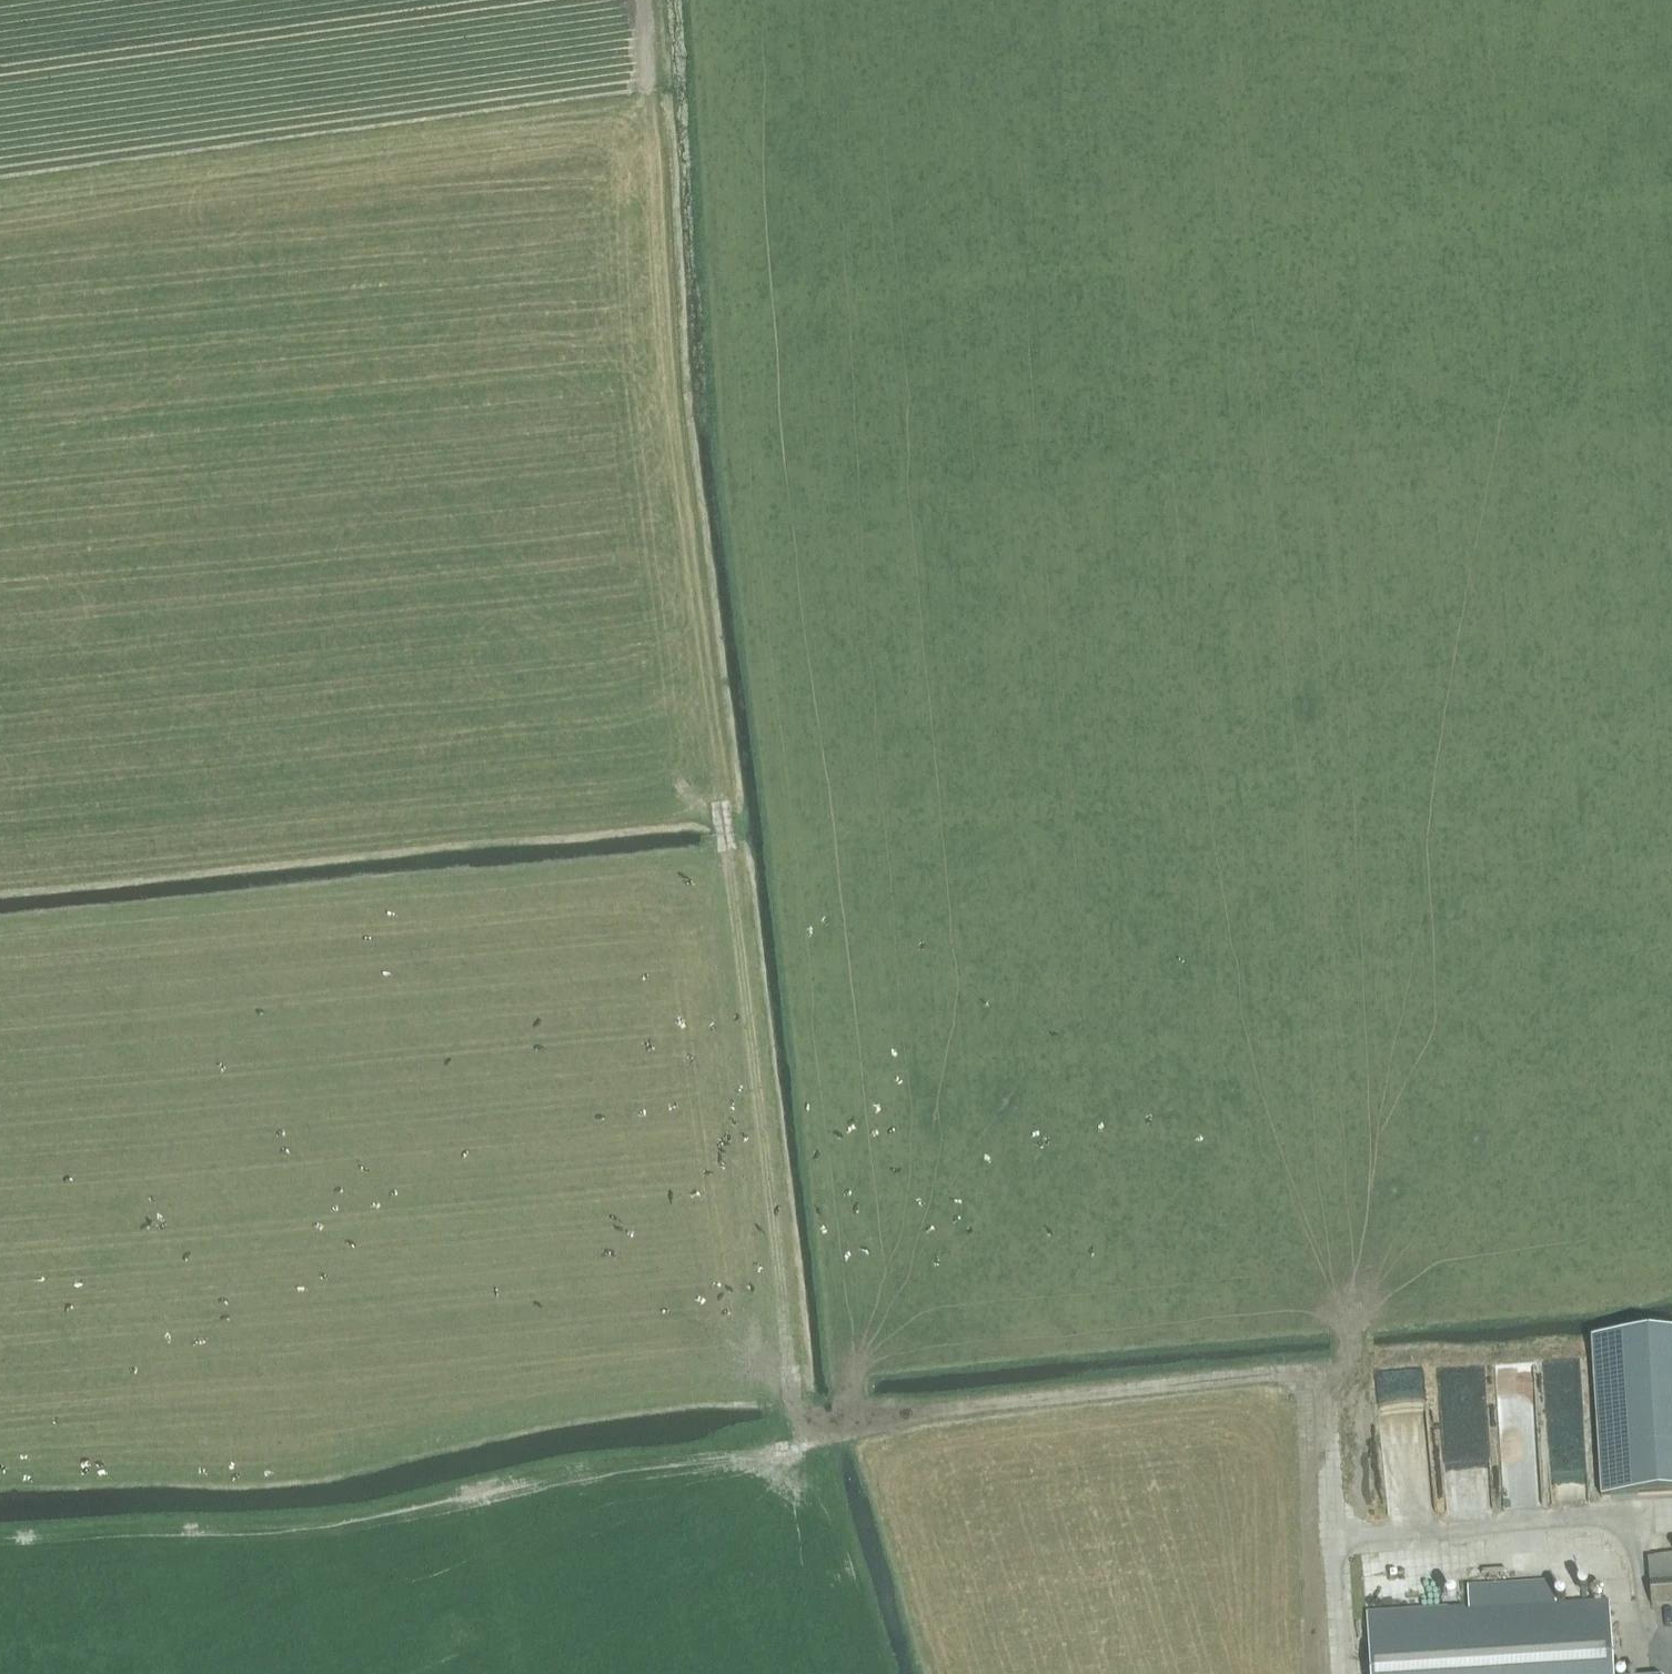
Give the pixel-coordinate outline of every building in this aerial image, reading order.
[(1593,1342),(1603,1498),(1671,1494),(1671,1338),(1593,1342)] [(1446,1359),(1450,1444),(1456,1443),(1458,1491),(1486,1490),(1485,1472),(1495,1471),(1490,1357),(1446,1359)] [(1648,1559),(1652,1605),(1671,1604),(1671,1558),(1648,1559)] [(1366,1618),(1370,1673),(1614,1673),(1610,1602),(1557,1606),(1555,1582),(1468,1587),(1469,1611),(1366,1618)]
